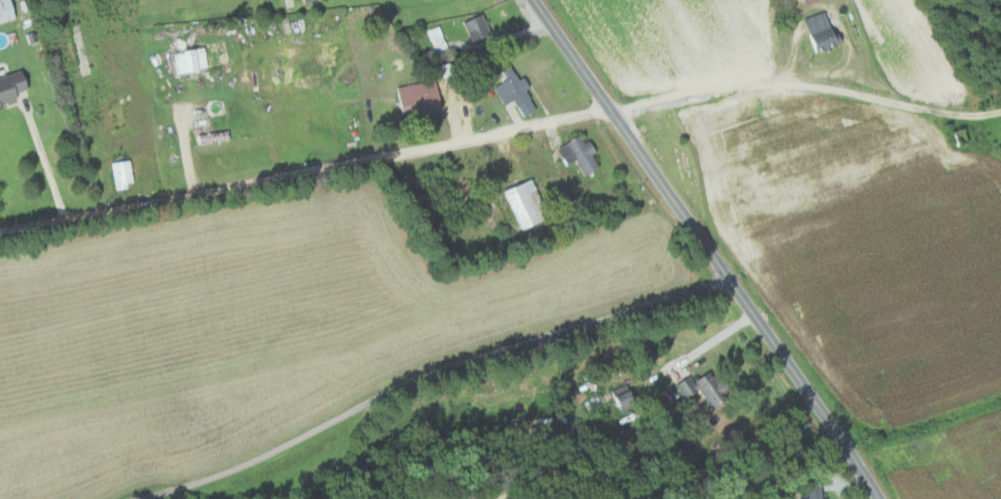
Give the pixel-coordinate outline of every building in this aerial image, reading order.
[(18,19),(14,0),(0,0),(0,23),(18,19)] [(843,44),(830,10),(808,18),(821,52),(843,44)] [(494,34),(485,13),(466,21),(475,42),(494,34)] [(180,72),(210,69),(208,48),(177,52),(180,72)] [(527,117),(541,109),(529,90),(533,88),(526,76),(522,79),(513,65),(504,71),(510,80),(497,87),(508,105),(517,100),(527,117)] [(21,92),(33,89),(28,71),(0,79),(0,106),(23,99),(21,92)] [(445,106),(439,78),(400,87),(406,117),(435,110),(434,109),(445,106)] [(603,167),(596,154),(601,151),(593,139),(589,142),(584,134),(561,147),(571,164),(579,160),(589,176),(603,167)] [(114,163),(118,188),(137,185),(134,160),(114,163)] [(527,230),(554,217),(535,179),(508,192),(527,230)] [(693,375),(679,383),(688,400),(703,391),(715,411),(734,399),(716,369),(697,381),(693,375)] [(613,390),(623,413),(641,405),(631,382),(613,390)]
